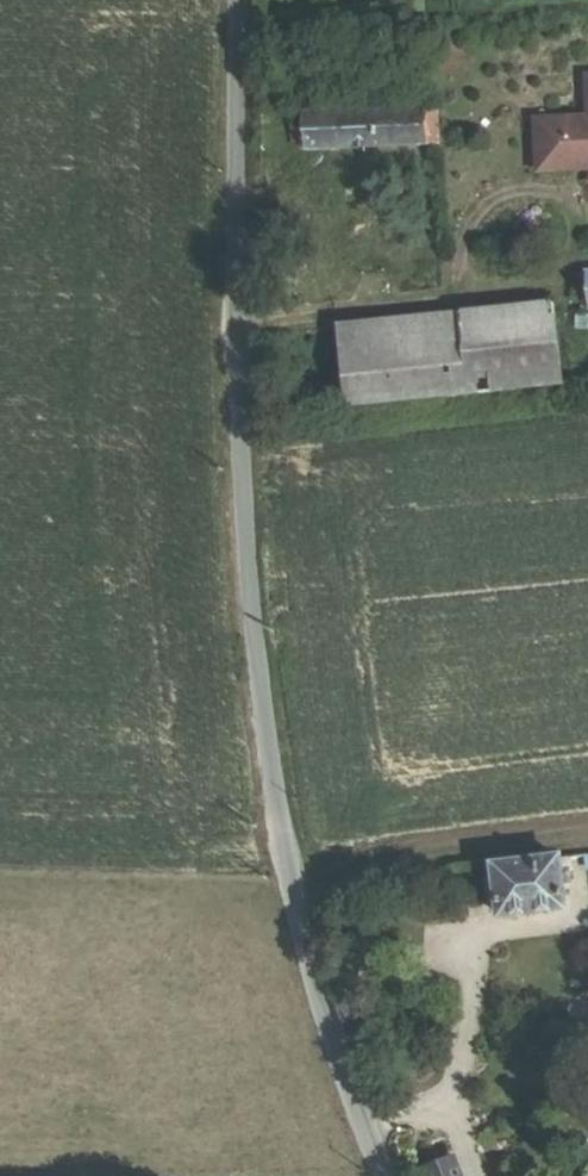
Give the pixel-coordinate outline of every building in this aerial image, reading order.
[(442,113),(306,116),(307,154),(442,151),(442,113)] [(543,175),(587,172),(587,121),(540,124),(543,175)] [(468,399),(565,389),(557,307),(460,317),(468,399)] [(350,411),(468,399),(460,317),(341,329),(350,411)] [(505,916),(568,908),(565,884),(563,872),(572,871),(571,857),(500,865),(501,878),(503,890),(505,916)] [(565,884),(574,883),(572,871),(563,872),(565,884)] [(494,891),(503,890),(501,878),(493,879),(494,891)] [(459,1159),(430,1170),(432,1175),(466,1175),(459,1159)]
